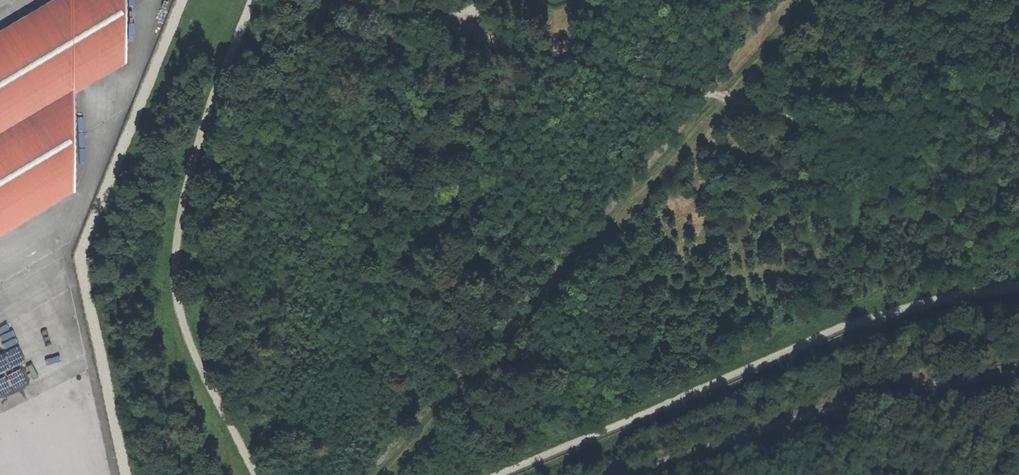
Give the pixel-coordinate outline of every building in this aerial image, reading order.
[(71,193),(72,98),(125,65),(124,0),(54,0),(0,33),(0,236),(71,193)]
